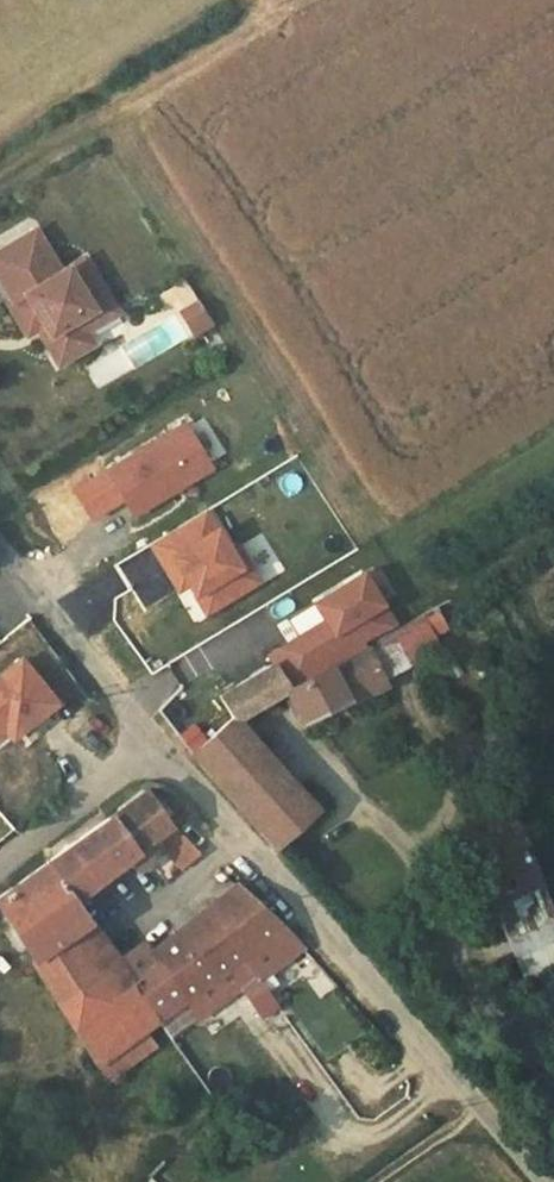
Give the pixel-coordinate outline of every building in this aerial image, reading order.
[(0,250),(0,280),(12,300),(8,303),(27,334),(37,328),(58,363),(92,343),(85,331),(117,312),(84,257),(60,272),(35,230),(0,250)] [(186,427),(83,490),(99,515),(119,503),(116,498),(121,495),(135,518),(213,470),(186,427)] [(221,528),(209,507),(153,541),(166,562),(176,556),(194,586),(211,614),(264,581),(255,566),(250,569),(224,526),(221,528)] [(176,556),(166,562),(184,592),(194,586),(176,556)] [(296,635),(269,655),(274,662),(290,688),(367,641),(363,637),(392,616),(356,566),(310,599),(322,616),(328,624),(302,643),(296,635)] [(437,610),(423,617),(433,636),(447,628),(437,610)] [(328,624),(322,616),(296,635),(302,643),(328,624)] [(423,617),(368,647),(382,676),(438,646),(433,636),(423,617)] [(368,647),(290,688),(287,689),(303,719),(384,681),(382,676),(368,647)] [(14,720),(23,731),(55,704),(20,661),(0,677),(0,731),(3,728),(14,720)] [(274,662),(219,695),(233,717),(235,720),(238,718),(287,689),(290,688),(274,662)] [(235,720),(233,717),(193,753),(275,845),(317,807),(238,718),(235,720)] [(14,720),(3,728),(12,739),(23,731),(14,720)] [(109,816),(135,851),(144,844),(159,833),(170,825),(166,819),(145,787),(121,805),(118,810),(109,816)] [(135,851),(109,816),(107,818),(46,863),(73,899),(87,888),(89,891),(100,884),(97,881),(126,858),(135,851)] [(468,837),(526,979),(553,968),(553,918),(514,817),(468,837)] [(170,825),(159,833),(166,842),(165,850),(181,868),(200,851),(171,824),(170,825)] [(135,851),(126,858),(134,868),(146,866),(151,856),(144,844),(135,851)] [(0,895),(0,908),(34,957),(87,919),(73,899),(46,863),(0,895)] [(209,905),(246,955),(283,927),(282,925),(235,884),(209,905)] [(209,905),(151,952),(150,952),(158,964),(160,962),(186,998),(227,968),(246,955),(209,905)] [(87,919),(34,957),(59,999),(115,959),(87,919)] [(246,955),(227,968),(240,985),(253,1003),(268,992),(258,978),(302,946),(283,927),(246,955)] [(144,942),(116,962),(131,983),(158,964),(150,952),(151,952),(144,942)] [(115,959),(59,999),(99,1061),(145,1028),(157,1019),(131,983),(116,962),(115,959)] [(158,964),(131,983),(157,1019),(158,1018),(186,998),(160,962),(158,964)] [(321,994),(334,981),(316,963),(304,976),(321,994)] [(227,968),(186,998),(198,1015),(240,985),(227,968)] [(268,992),(253,1003),(262,1015),(277,1004),(268,992)] [(145,1028),(99,1061),(112,1079),(157,1046),(145,1028)]
